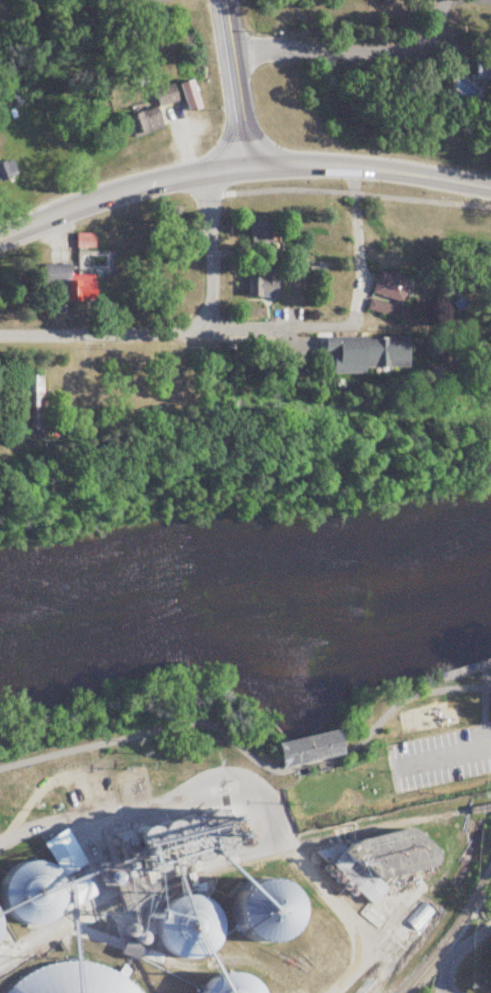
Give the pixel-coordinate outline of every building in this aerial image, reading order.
[(201,108),(190,81),(178,86),(189,113),(201,108)] [(154,92),(160,108),(177,101),(171,86),(154,92)] [(250,222),(250,248),(270,248),(270,222),(250,222)] [(374,297),(412,297),(412,277),(374,277),(374,297)] [(273,295),(273,279),(258,279),(258,295),(273,295)] [(412,312),(373,299),(371,307),(410,320),(412,312)] [(420,367),(419,337),(378,337),(378,368),(420,367)] [(348,757),(343,731),(281,741),(286,768),(348,757)] [(384,882),(437,869),(426,827),(353,845),(359,869),(339,874),(345,897),(360,894),(362,904),(388,897),(384,882)] [(70,880),(67,874),(80,868),(67,838),(42,849),(57,886),(70,880)]
